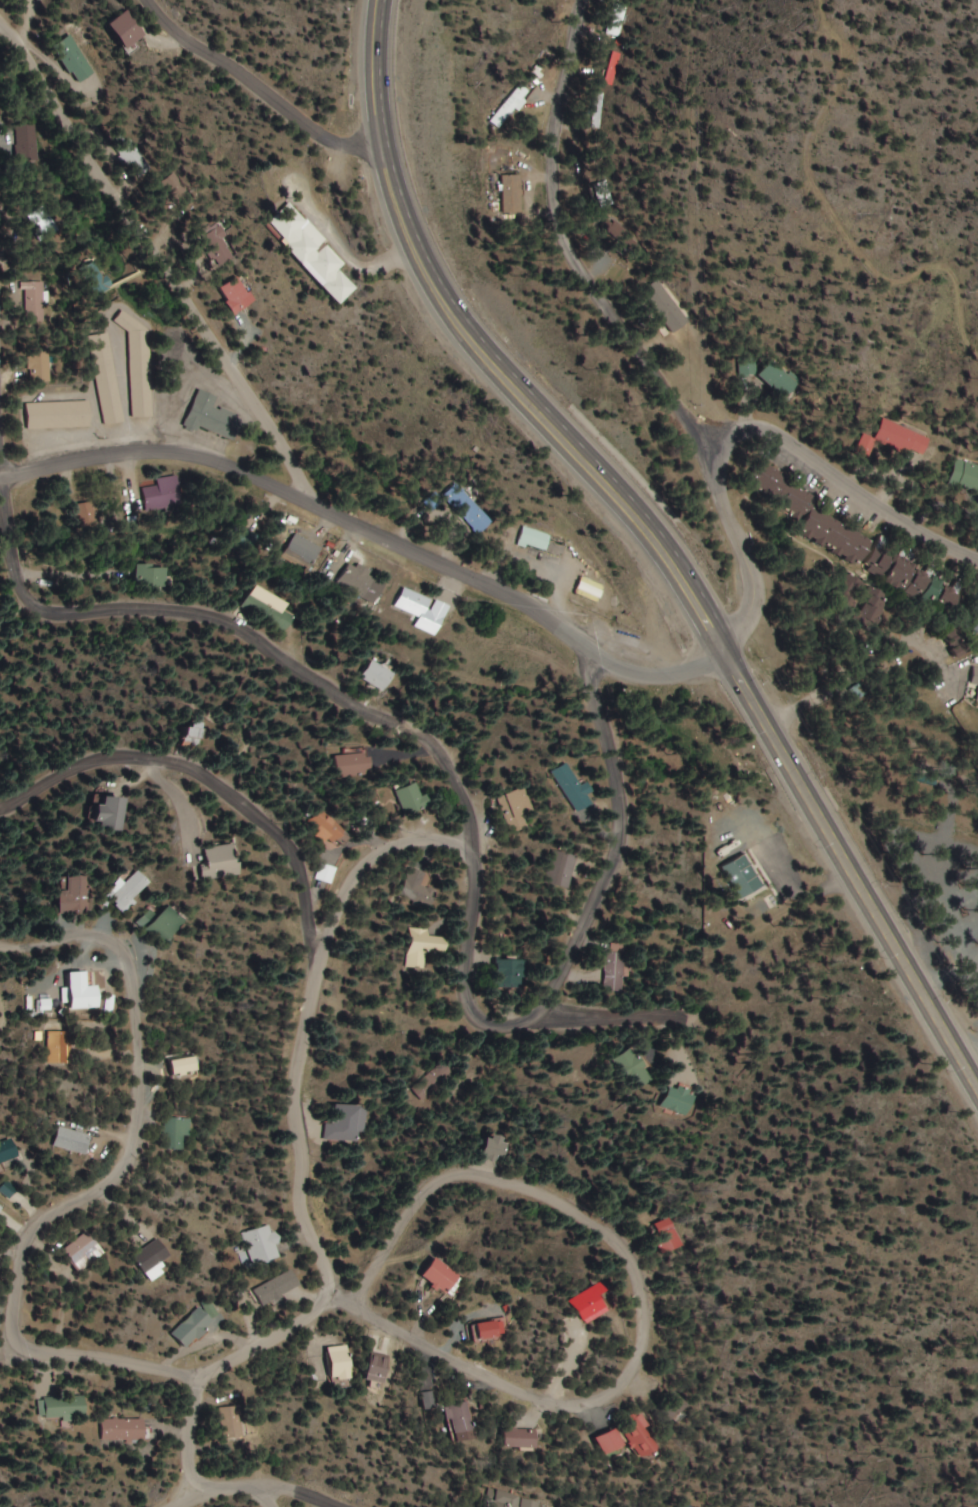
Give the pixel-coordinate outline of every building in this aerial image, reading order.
[(606,34),(619,37),(627,7),(614,3),(606,34)] [(108,26),(126,48),(145,33),(127,11),(108,26)] [(52,45),(74,84),(93,73),(71,34),(52,45)] [(620,55),(613,52),(604,82),(611,84),(620,55)] [(488,119),(498,129),(532,95),(523,85),(488,119)] [(603,94),(593,92),(590,125),(600,126),(603,94)] [(16,124),(16,162),(37,162),(37,124),(16,124)] [(501,175),(500,215),(519,215),(520,175),(501,175)] [(603,208),(613,203),(606,188),(596,193),(603,208)] [(338,304),(356,288),(338,268),(344,262),(291,205),(267,227),(338,304)] [(211,266),(233,259),(222,228),(201,235),(211,266)] [(101,290),(110,283),(98,268),(89,275),(101,290)] [(254,299),(236,275),(216,290),(235,314),(254,299)] [(43,322),(43,282),(22,282),(22,322),(43,322)] [(130,418),(150,417),(146,319),(116,321),(116,330),(126,329),(130,418)] [(121,422),(107,333),(87,336),(101,425),(121,422)] [(48,382),(48,347),(27,347),(27,382),(48,382)] [(798,383),(773,358),(757,374),(783,399),(798,383)] [(197,427),(232,441),(241,419),(212,407),(216,397),(197,389),(181,427),(194,432),(197,427)] [(88,402),(25,402),(25,429),(88,428),(88,402)] [(930,438),(885,418),(875,438),(863,433),(856,451),(869,457),(877,439),(921,458),(930,438)] [(977,493),(977,465),(957,460),(951,487),(977,493)] [(875,538),(812,509),(819,492),(754,463),(745,483),(796,506),(791,517),(805,523),(799,535),(862,564),(875,538)] [(175,476),(154,479),(156,486),(141,489),(145,511),(180,506),(175,476)] [(493,521),(455,483),(442,497),(479,535),(493,521)] [(73,526),(93,528),(96,505),(76,502),(73,526)] [(545,553),(552,536),(524,525),(518,542),(545,553)] [(255,537),(234,526),(225,542),(246,553),(255,537)] [(306,570),(318,549),(291,534),(279,555),(306,570)] [(945,616),(959,592),(877,545),(863,569),(945,616)] [(374,578),(348,561),(334,583),(359,600),(374,578)] [(164,565),(133,565),(133,588),(164,588),(164,565)] [(891,599),(847,570),(834,589),(861,606),(854,618),(871,629),(891,599)] [(290,618),(279,611),(284,604),(250,584),(237,606),(281,632),(290,618)] [(412,627),(433,636),(446,607),(401,587),(392,608),(416,619),(412,627)] [(393,673),(371,660),(359,680),(381,693),(393,673)] [(973,667),(970,686),(977,687),(976,702),(977,702),(977,668),(973,667)] [(188,736),(199,737),(201,723),(189,722),(188,736)] [(367,755),(334,755),(334,775),(367,775),(367,755)] [(592,804),(586,794),(592,790),(586,782),(580,785),(565,762),(551,771),(577,813),(592,804)] [(403,815),(427,803),(422,794),(419,796),(412,782),(391,792),(403,815)] [(528,827),(523,812),(532,809),(523,787),(496,797),(509,834),(528,827)] [(123,803),(101,794),(88,824),(111,833),(123,803)] [(332,843),(343,833),(320,809),(304,824),(322,843),(327,838),(332,843)] [(235,874),(231,843),(202,847),(206,878),(235,874)] [(547,882),(570,889),(580,857),(557,849),(547,882)] [(742,900),(764,885),(743,854),(721,869),(742,900)] [(314,881),(330,884),(334,868),(318,864),(314,881)] [(426,873),(410,867),(399,897),(430,909),(437,891),(421,885),(426,873)] [(121,883),(117,879),(102,894),(120,911),(148,884),(134,870),(121,883)] [(85,877),(63,877),(63,890),(55,890),(55,913),(85,913),(85,877)] [(158,935),(166,942),(185,920),(166,905),(144,931),(154,940),(158,935)] [(429,930),(408,928),(405,968),(424,969),(425,952),(445,953),(446,938),(428,937),(429,930)] [(621,991),(623,953),(605,952),(602,990),(621,991)] [(526,959),(494,959),(494,990),(526,990),(526,959)] [(67,973),(68,1010),(97,1009),(96,985),(89,986),(88,972),(67,973)] [(71,1032),(47,1032),(47,1065),(71,1065),(71,1032)] [(613,1057),(630,1091),(648,1082),(632,1048),(613,1057)] [(199,1076),(199,1059),(172,1059),(172,1076),(199,1076)] [(452,1072),(439,1061),(414,1090),(427,1101),(452,1072)] [(658,1106),(683,1116),(692,1094),(668,1084),(658,1106)] [(324,1122),(323,1140),(361,1141),(362,1105),(332,1105),(332,1123),(324,1122)] [(191,1119),(166,1118),(165,1150),(184,1151),(185,1137),(190,1138),(191,1119)] [(85,1157),(93,1137),(61,1125),(54,1145),(85,1157)] [(13,1138),(0,1143),(0,1164),(19,1157),(13,1138)] [(271,1224),(242,1233),(252,1267),(281,1258),(271,1224)] [(64,1250),(80,1272),(105,1253),(89,1231),(64,1250)] [(170,1256),(157,1238),(132,1257),(146,1275),(170,1256)] [(421,1271),(439,1294),(455,1281),(437,1258),(421,1271)] [(301,1284),(291,1269),(256,1291),(266,1307),(301,1284)] [(596,1296),(603,1292),(596,1282),(569,1302),(586,1325),(606,1310),(596,1296)] [(173,1334),(187,1349),(220,1318),(213,1310),(214,1308),(213,1307),(211,1308),(206,1303),(173,1334)] [(472,1325),(474,1342),(499,1338),(496,1321),(472,1325)] [(351,1380),(350,1346),(329,1347),(330,1380),(351,1380)] [(385,1384),(389,1355),(371,1353),(367,1381),(385,1384)] [(422,1394),(425,1410),(436,1409),(434,1393),(422,1394)] [(46,1397),(46,1418),(85,1418),(85,1397),(46,1397)] [(454,1436),(475,1433),(470,1403),(449,1406),(454,1436)] [(240,1407),(220,1408),(222,1440),(242,1439),(240,1407)] [(616,1429),(640,1460),(657,1447),(633,1416),(616,1429)] [(101,1441),(144,1441),(144,1419),(101,1419),(101,1441)] [(594,1439),(603,1457),(622,1446),(613,1429),(594,1439)] [(537,1430),(504,1430),(504,1449),(537,1449),(537,1430)] [(492,1489),(489,1502),(497,1504),(497,1506),(520,1506),(522,1497),(492,1489)]
